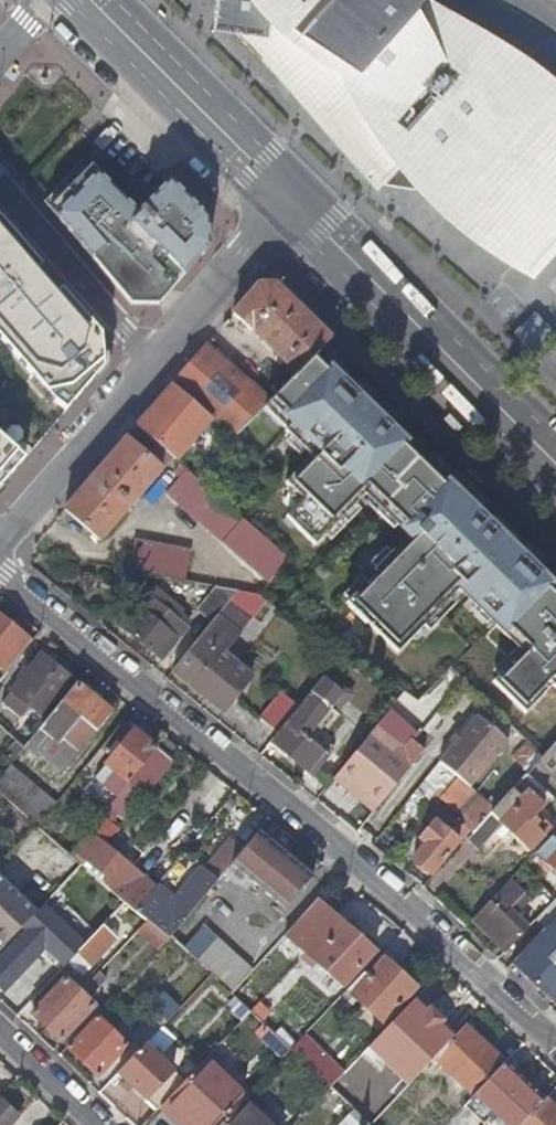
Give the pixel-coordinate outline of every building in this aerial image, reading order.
[(425,0),(221,0),(217,28),(237,31),(271,66),(274,61),(277,72),(283,81),(287,86),(292,87),(296,90),(308,100),(312,110),(314,117),(318,124),(326,131),(334,135),(339,138),(345,143),(349,148),(351,151),(358,166),(362,171),(368,176),(378,182),(387,185),(403,189),(421,189),(428,191),(435,199),(461,223),(480,238),(501,252),(515,260),(547,229),(542,216),(555,200),(555,79),(549,72),(529,58),(518,70),(425,0)] [(550,68),(531,56),(439,0),(425,0),(518,70),(529,58),(549,72),(555,79),(555,72),(550,68)] [(292,87),(287,86),(293,91),(312,110),(308,100),(296,90),(292,87)] [(339,138),(334,135),(351,151),(349,148),(345,143),(339,138)] [(167,182),(136,214),(135,216),(125,206),(127,205),(89,168),(85,173),(79,167),(83,163),(78,158),(70,167),(74,171),(44,203),(131,305),(158,305),(209,246),(207,220),(197,210),(193,215),(184,206),(188,202),(167,182)] [(378,182),(385,191),(420,196),(459,230),(496,256),(538,280),(555,259),(555,200),(542,216),(547,229),(515,260),(501,252),(480,238),(461,223),(435,199),(428,191),(421,189),(403,189),(387,185),(378,182)] [(0,219),(0,339),(26,368),(42,385),(66,411),(104,367),(104,339),(0,219)] [(284,361),(297,372),(316,352),(330,338),(276,285),(258,285),(234,313),(278,354),(275,358),(281,364),(284,361)] [(207,345),(173,384),(213,419),(234,437),(263,407),(268,402),(271,399),(207,345)] [(539,582),(547,573),(514,541),(511,543),(491,520),(493,517),(488,512),(484,517),(472,506),(477,501),(447,473),(444,476),(395,429),(393,431),(383,422),(387,417),(342,373),(340,375),(316,352),(297,372),(271,399),(268,402),(290,424),(285,429),(284,431),(290,437),(303,450),(310,457),(285,483),(292,491),(302,500),(297,506),(285,517),(315,546),(366,494),(411,537),(394,553),(392,551),(374,570),(376,572),(345,603),(397,654),(459,589),(522,650),(491,682),(524,714),(551,686),(555,690),(555,599),(539,582)] [(173,384),(136,427),(176,461),(213,419),(173,384)] [(268,402),(263,407),(285,429),(290,424),(268,402)] [(25,459),(0,437),(0,487),(25,459)] [(126,439),(65,510),(101,540),(162,470),(126,439)] [(165,493),(269,583),(287,557),(241,517),(180,464),(173,472),(179,477),(165,493)] [(287,496),(297,506),(302,500),(292,491),(287,496)] [(484,517),(488,512),(477,501),(472,506),(484,517)] [(133,541),(128,571),(164,578),(184,582),(190,552),(133,541)] [(198,611),(212,622),(228,601),(236,591),(218,588),(198,611)] [(122,628),(160,659),(186,628),(148,597),(122,628)] [(218,670),(227,658),(221,653),(249,619),(228,601),(212,622),(173,670),(224,711),(239,694),(234,691),(238,686),(218,670)] [(4,674),(31,640),(0,615),(0,670),(4,674)] [(40,654),(26,671),(19,679),(0,702),(18,717),(28,704),(47,720),(76,684),(40,654)] [(251,678),(227,658),(218,670),(238,686),(234,691),(239,694),(251,678)] [(15,675),(19,679),(26,671),(22,667),(15,675)] [(352,695),(326,674),(311,693),(327,706),(336,714),(352,695)] [(97,732),(113,714),(76,684),(47,720),(27,744),(39,755),(41,752),(63,770),(78,753),(63,740),(80,719),(95,731),(97,732)] [(303,735),(327,706),(311,693),(298,708),(287,723),(289,724),(272,744),(312,776),(328,756),(303,735)] [(260,720),(278,734),(287,723),(298,708),(281,694),(260,720)] [(398,731),(423,752),(425,749),(414,740),(420,734),(390,709),(375,728),(391,741),(398,731)] [(477,715),(439,762),(472,789),(509,742),(477,715)] [(63,740),(78,753),(95,731),(80,719),(63,740)] [(97,778),(119,796),(129,783),(157,749),(124,722),(103,747),(114,757),(97,778)] [(384,750),(391,741),(375,728),(332,780),(359,801),(362,797),(376,809),(408,770),(384,750)] [(384,750),(408,770),(423,752),(398,731),(391,741),(384,750)] [(542,756),(525,775),(550,798),(555,804),(555,741),(542,756)] [(171,761),(157,749),(129,783),(135,788),(141,780),(150,787),(171,761)] [(11,765),(0,778),(0,793),(38,826),(38,827),(56,805),(11,765)] [(533,817),(550,798),(525,775),(495,808),(488,816),(474,832),(467,840),(478,849),(502,823),(529,848),(550,826),(542,818),(539,822),(533,817)] [(461,821),(474,832),(488,816),(475,805),(461,821)] [(258,832),(263,836),(273,823),(268,819),(258,832)] [(427,844),(414,861),(432,875),(459,840),(434,821),(420,839),(427,844)] [(106,837),(93,827),(71,856),(81,866),(86,861),(107,879),(103,884),(126,904),(136,912),(149,896),(133,882),(140,874),(101,842),(106,837)] [(537,852),(555,870),(555,831),(537,852)] [(231,864),(286,910),(313,878),(282,852),(286,847),(279,842),(276,846),(263,836),(258,832),(244,849),(231,864)] [(174,903),(156,888),(149,896),(136,912),(148,922),(169,939),(231,864),(244,849),(230,838),(205,868),(203,867),(174,903)] [(159,847),(144,870),(166,884),(181,861),(159,847)] [(0,876),(0,951),(6,945),(24,925),(37,911),(16,891),(0,876)] [(474,919),(509,951),(530,928),(510,909),(524,894),(510,881),(474,919)] [(375,951),(317,899),(298,921),(285,935),(343,986),(375,951)] [(538,919),(547,928),(555,918),(555,900),(538,919)] [(115,914),(138,933),(148,922),(136,912),(126,904),(115,914)] [(39,909),(37,911),(24,925),(29,929),(0,959),(0,986),(3,990),(45,946),(40,941),(55,925),(39,909)] [(547,928),(549,929),(555,922),(555,918),(547,928)] [(138,933),(159,949),(169,939),(148,922),(138,933)] [(555,1003),(555,922),(549,929),(547,928),(514,963),(555,1003)] [(205,926),(182,950),(212,975),(232,994),(254,970),(205,926)] [(117,939),(103,927),(69,962),(79,972),(87,963),(90,966),(117,939)] [(369,974),(366,972),(344,995),(355,1004),(359,1000),(384,1022),(416,988),(384,959),(369,974)] [(31,1001),(48,984),(36,972),(20,990),(31,1001)] [(106,979),(100,972),(84,989),(47,1028),(60,1041),(94,1006),(85,998),(89,994),(91,995),(106,979)] [(32,1014),(47,1028),(84,989),(78,983),(74,987),(59,973),(48,984),(31,1001),(38,1008),(32,1014)] [(133,1032),(146,1044),(161,1029),(181,1007),(165,991),(151,1005),(156,1009),(133,1032)] [(100,1012),(94,1006),(60,1041),(67,1047),(100,1012)] [(109,1015),(103,1009),(100,1012),(67,1047),(99,1077),(128,1047),(102,1022),(109,1015)] [(259,1032),(285,1057),(292,1050),(265,1024),(260,1030),(259,1032)] [(504,1063),(464,1026),(434,1058),(473,1096),(504,1063)] [(173,1041),(161,1029),(146,1044),(119,1073),(158,1111),(169,1100),(185,1083),(158,1057),(173,1041)] [(310,1067),(323,1053),(305,1036),(292,1050),(310,1067)] [(344,1074),(323,1053),(310,1067),(331,1088),(344,1074)] [(206,1061),(185,1083),(169,1100),(194,1123),(192,1124),(221,1124),(239,1106),(246,1099),(206,1061)] [(506,1061),(504,1063),(473,1096),(466,1103),(489,1124),(521,1124),(546,1099),(506,1061)] [(546,1099),(521,1124),(555,1124),(555,1109),(546,1099)] [(17,1118),(0,1101),(0,1124),(10,1124),(17,1118)] [(263,1117),(257,1123),(239,1106),(221,1124),(271,1124),(263,1117)] [(371,1124),(356,1111),(342,1124),(371,1124)]
